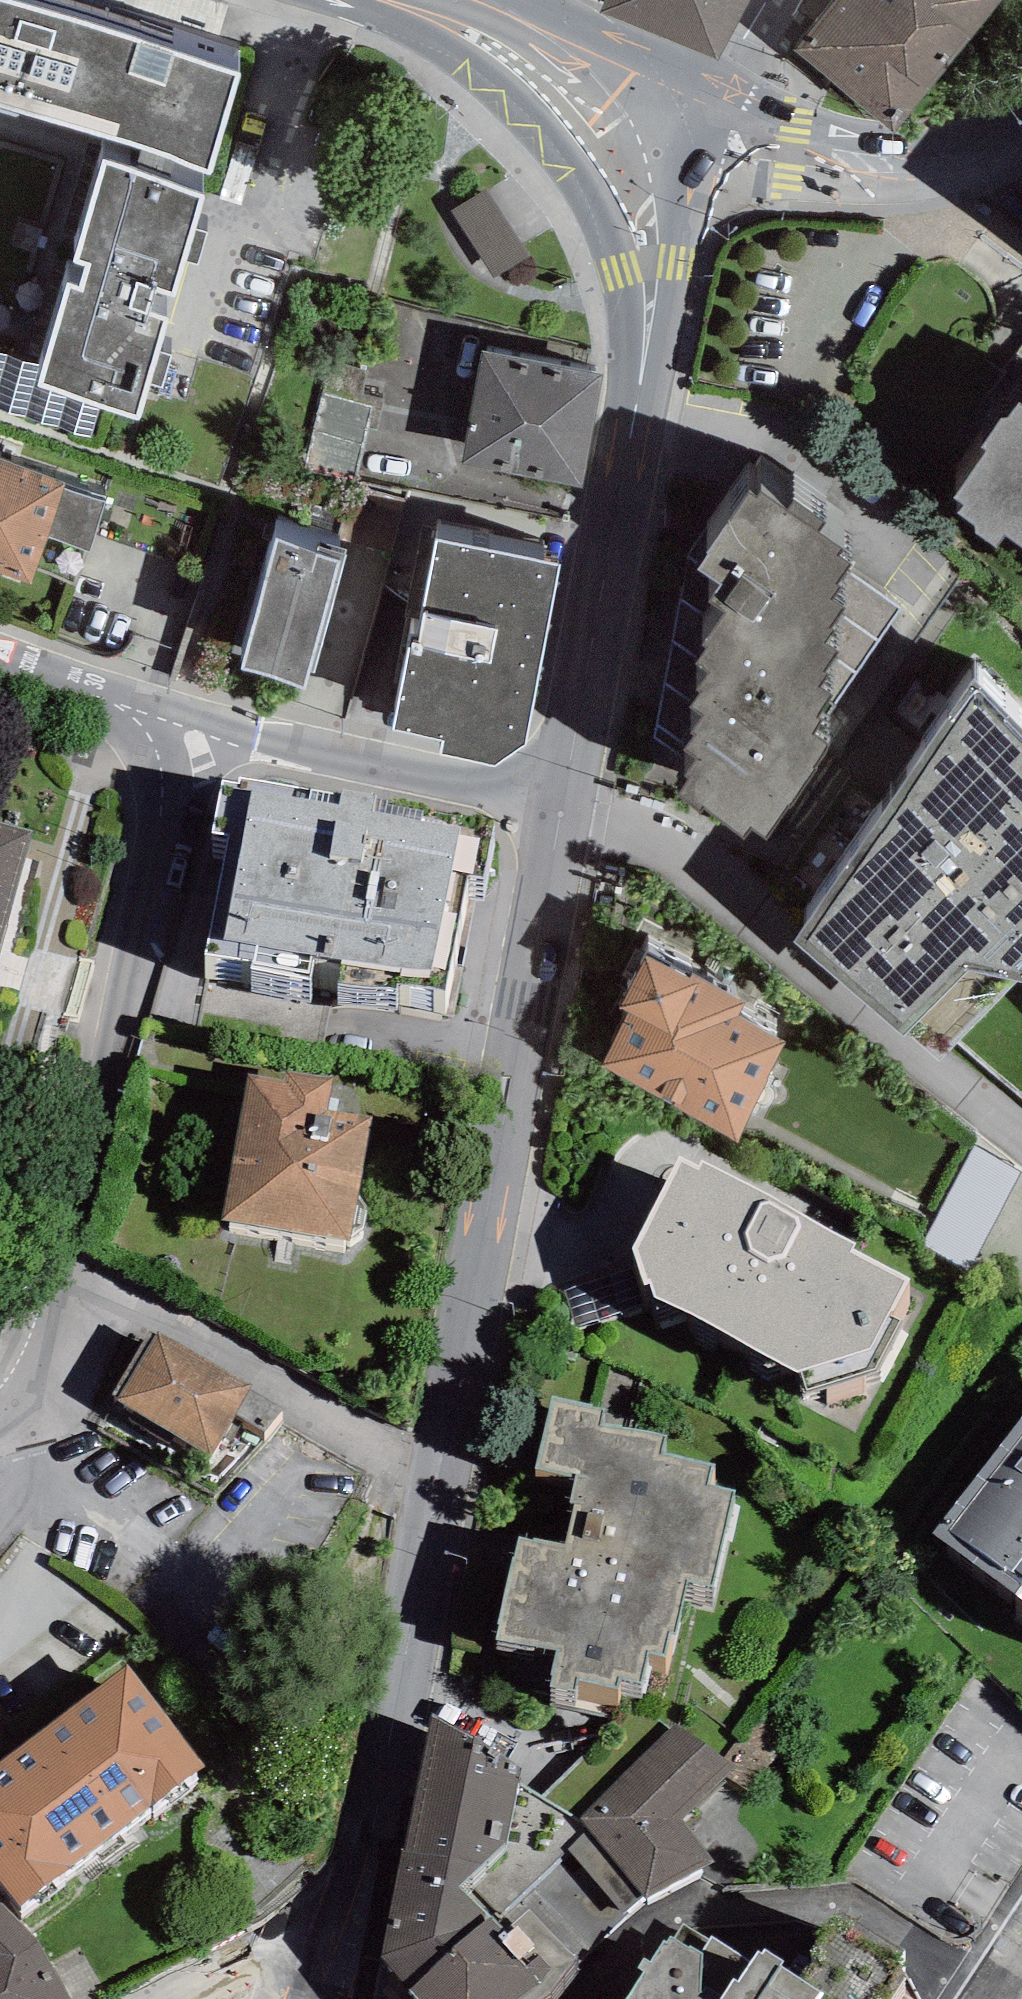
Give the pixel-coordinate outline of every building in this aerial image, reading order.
[(0,0),(0,106),(111,139),(74,262),(91,267),(85,290),(68,285),(42,368),(36,390),(102,410),(137,421),(204,197),(198,195),(205,173),(209,174),(240,72),(0,0)] [(604,0),(598,12),(718,60),(749,0),(603,0),(604,0)] [(793,52),(895,134),(1004,0),(835,0),(793,52)] [(530,254),(485,187),(450,209),(495,276),(530,254)] [(602,373),(483,352),(463,464),(582,485),(602,373)] [(102,410),(36,390),(42,368),(0,355),(0,410),(93,439),(102,410)] [(372,407),(322,394),(307,469),(357,482),(372,407)] [(1019,404),(1007,419),(1003,417),(982,445),(988,450),(952,498),(964,507),(958,514),(975,527),(973,530),(997,548),(1006,536),(1021,548),(1021,406),(1019,404)] [(0,458),(0,571),(32,582),(37,569),(80,583),(107,503),(63,489),(66,480),(0,458)] [(785,511),(761,493),(756,499),(749,493),(705,554),(708,556),(698,570),(721,587),(709,603),(725,614),(702,645),(707,649),(696,665),(709,674),(697,691),(700,693),(690,707),(702,716),(690,733),(695,736),(683,752),(697,761),(685,777),(689,780),(678,795),(700,811),(703,808),(744,838),(752,828),(765,838),(788,807),(790,809),(817,772),(811,768),(828,745),(813,735),(821,723),(815,719),(832,697),(820,688),(829,676),(824,672),(838,653),(825,644),(833,633),(829,630),(845,609),(832,599),(840,587),(836,584),(850,564),(838,555),(842,550),(817,532),(824,523),(793,500),(785,511)] [(276,540),(242,669),(305,686),(340,557),(276,540)] [(562,564),(439,540),(418,645),(409,643),(392,726),(442,736),(439,751),(498,762),(526,741),(562,564)] [(977,679),(794,942),(942,1062),(958,1041),(1021,1096),(1021,725),(977,679)] [(397,983),(447,992),(468,874),(485,877),(495,823),(373,801),(374,793),(343,788),(342,794),(240,776),(239,783),(221,780),(212,832),(227,835),(206,953),(252,961),(251,969),(311,979),(315,957),(342,961),(338,983),(396,993),(397,983)] [(31,829),(0,821),(0,939),(31,829)] [(628,1014),(600,1068),(737,1139),(787,1043),(738,1017),(745,1003),(691,975),(689,979),(647,958),(620,1009),(628,1014)] [(248,1073),(223,1220),(352,1242),(373,1118),(326,1110),(332,1075),(287,1067),(285,1079),(248,1073)] [(856,1244),(702,1161),(700,1166),(681,1156),(633,1248),(645,1284),(651,1283),(656,1297),(802,1372),(808,1389),(874,1368),(900,1320),(887,1314),(909,1280),(851,1250),(856,1244)] [(112,1394),(118,1397),(155,1334),(149,1331),(112,1394)] [(251,1385),(156,1331),(155,1334),(118,1397),(116,1401),(212,1455),(251,1385)] [(605,1408),(552,1397),(537,1468),(575,1476),(570,1503),(573,1503),(564,1545),(518,1535),(496,1639),(555,1651),(550,1676),(553,1676),(551,1686),(576,1691),(578,1680),(616,1688),(619,1676),(641,1681),(647,1653),(664,1657),(669,1632),(676,1634),(687,1579),(714,1584),(735,1488),(709,1482),(713,1462),(665,1452),(668,1436),(602,1423),(605,1408)] [(933,1533),(1021,1601),(1021,1417),(933,1533)] [(0,1761),(0,1881),(20,1907),(205,1767),(128,1663),(0,1761)] [(479,1740),(433,1716),(405,1852),(483,1865),(507,1845),(520,1779),(476,1755),(479,1740)] [(736,1767),(675,1724),(580,1819),(588,1829),(568,1849),(622,1913),(642,1896),(646,1899),(715,1860),(682,1818),(736,1767)] [(458,1886),(483,1865),(405,1852),(401,1851),(381,1955),(408,1991),(493,1918),(458,1886)] [(37,1938),(0,1892),(0,1998),(71,1998),(37,1938)] [(493,1918),(408,1991),(416,1998),(541,1998),(552,1991),(578,1958),(529,1909),(511,1924),(515,1928),(508,1934),(493,1918)] [(625,1998),(892,1998),(907,1976),(898,1960),(903,1952),(835,1916),(809,1952),(814,1955),(798,1977),(779,1966),(782,1960),(765,1948),(761,1953),(758,1950),(750,1962),(713,1935),(709,1940),(683,1924),(674,1939),(670,1936),(666,1942),(663,1939),(651,1961),(644,1957),(637,1968),(643,1973),(625,1998)]
